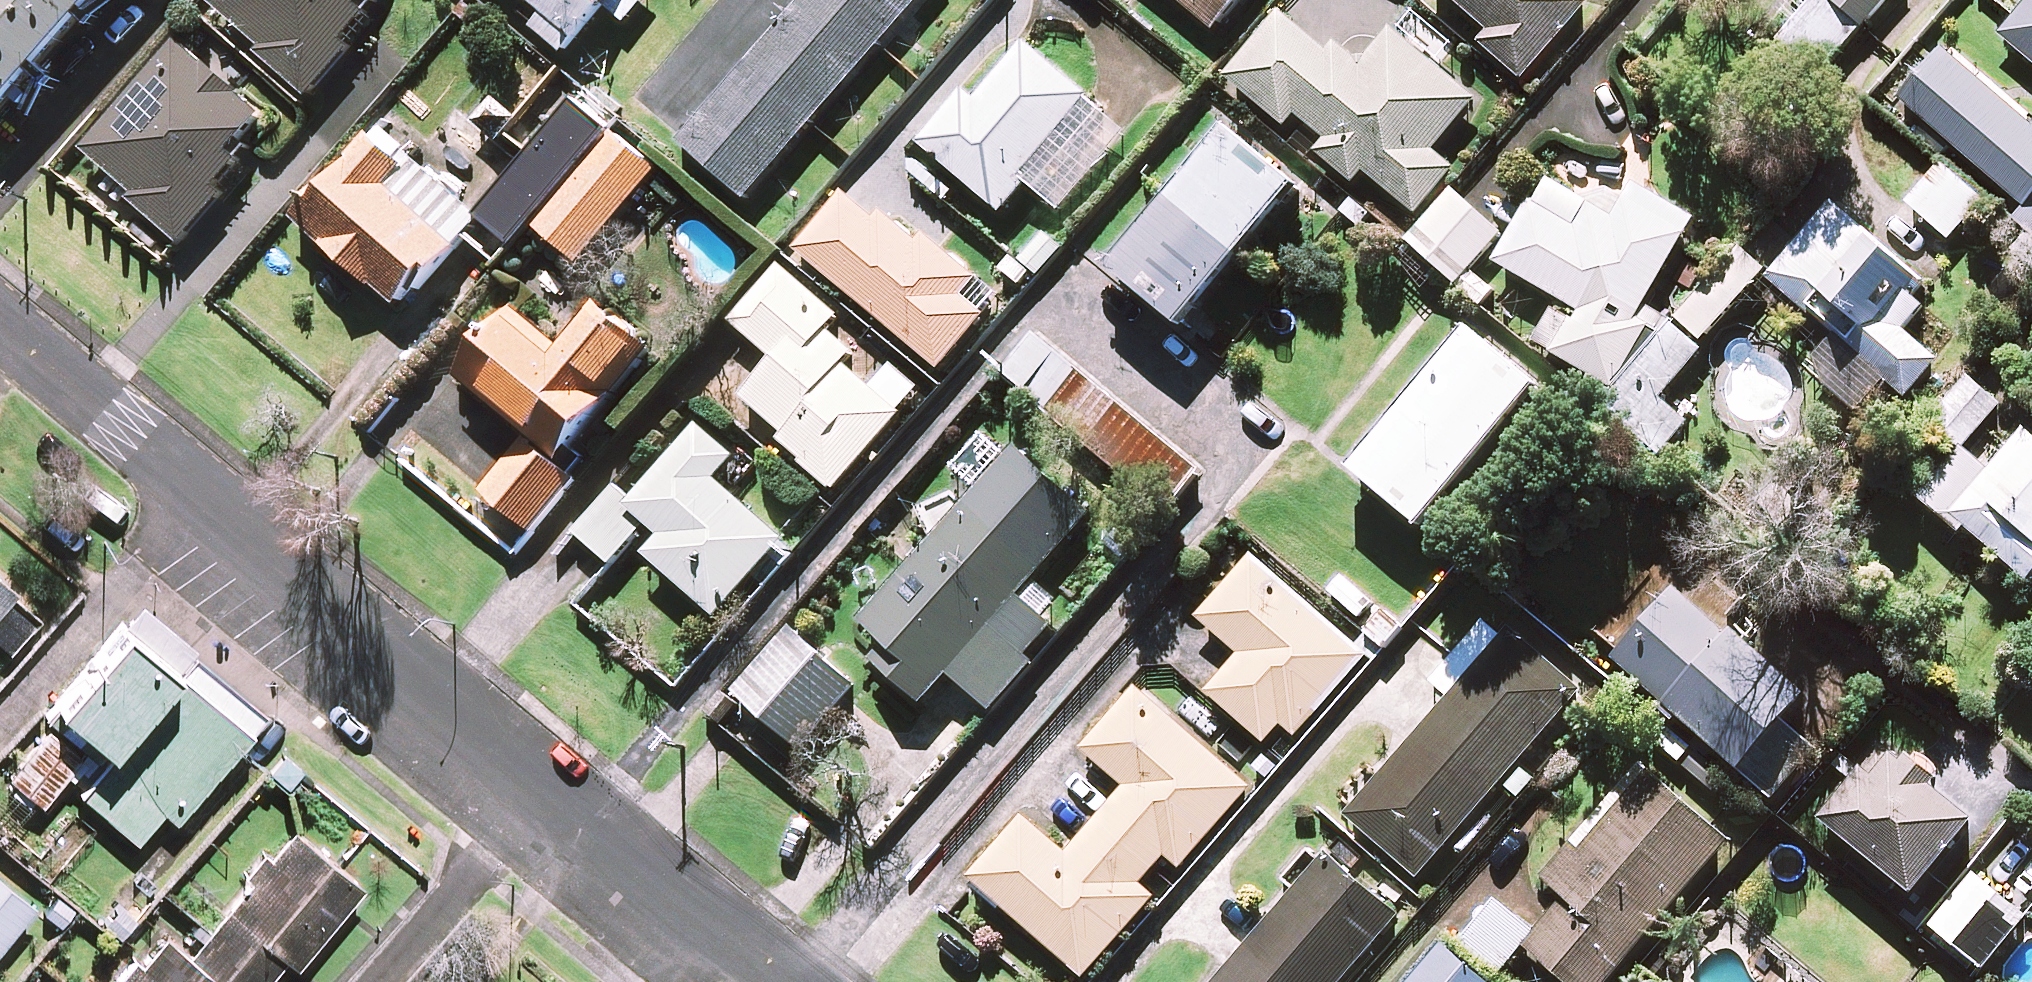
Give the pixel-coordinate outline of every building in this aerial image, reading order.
[(6,98),(94,0),(0,0),(0,92),(6,98)] [(216,5),(267,49),(261,56),(311,101),(356,50),(347,43),(385,0),(220,0),(216,5)] [(581,40),(607,10),(626,27),(650,0),(535,0),(581,40)] [(686,145),(751,201),(925,0),(812,0),(686,145)] [(1217,32),(1244,0),(1178,0),(1217,32)] [(1493,33),(1482,45),(1525,83),(1595,5),(1589,0),(1456,0),(1493,33)] [(1780,45),(1823,81),(1891,0),(1817,0),(1780,45)] [(2005,39),(2031,62),(2031,8),(2005,39)] [(1359,77),(1285,17),(1233,81),(1290,127),(1300,116),(1333,142),(1322,155),(1358,184),(1368,172),(1420,215),(1456,170),(1436,153),(1477,102),(1394,34),(1359,77)] [(275,124),(182,44),(89,153),(140,196),(135,202),(185,245),(227,196),(219,189),(275,124)] [(1131,133),(1032,46),(982,103),(972,93),(927,145),(1005,214),(1031,185),(1062,212),(1131,133)] [(1949,53),(1905,102),(2029,210),(2031,206),(2031,126),(1949,53)] [(662,172),(580,102),(524,168),(444,100),(404,147),(383,129),(302,223),(404,311),(467,237),(503,267),(538,225),(584,264),(662,172)] [(1302,194),(1231,135),(1119,269),(1189,328),(1302,194)] [(1986,204),(1944,168),(1911,205),(1953,241),(1986,204)] [(1697,223),(1603,169),(1580,209),(1545,189),(1502,265),(1583,311),(1557,355),(1617,390),(1660,315),(1648,309),(1697,223)] [(996,306),(856,188),(802,251),(942,369),(996,306)] [(1505,236),(1456,192),(1412,242),(1461,285),(1505,236)] [(1923,283),(1838,206),(1772,279),(1838,338),(1810,368),(1861,414),(1890,381),(1910,399),(1942,364),(1906,332),(1928,308),(1913,294),(1923,283)] [(1769,272),(1747,253),(1684,323),(1706,343),(1769,272)] [(841,318),(785,269),(737,322),(781,362),(748,398),(815,458),(809,465),(837,491),(903,417),(848,368),(860,355),(831,329),(841,318)] [(652,351),(603,310),(568,351),(523,312),(465,380),(534,438),(488,493),(536,534),(580,482),(563,468),(618,402),(612,397),(652,351)] [(1695,425),(1665,399),(1705,352),(1674,326),(1650,354),(1606,406),(1668,458),(1695,425)] [(1200,474),(1039,335),(1004,376),(1165,514),(1200,474)] [(1543,392),(1476,335),(1362,472),(1430,528),(1543,392)] [(2002,408),(1971,381),(1937,420),(1968,447),(2002,408)] [(741,458),(705,427),(634,508),(616,492),(579,534),(616,566),(653,523),(670,538),(653,557),(723,618),(789,542),(720,482),(741,458)] [(2030,430),(1991,479),(1960,453),(1926,495),(2031,580),(2031,579),(2031,431),(2030,430)] [(1095,517),(1022,451),(868,622),(898,649),(884,665),(928,705),(955,675),(995,711),(1037,665),(1029,658),(1056,629),(1022,598),(1095,517)] [(1743,605),(1678,547),(1596,640),(1747,773),(1812,699),(1727,624),(1743,605)] [(1370,659),(1258,560),(1205,620),(1247,657),(1214,694),(1269,743),(1285,725),(1300,738),(1370,659)] [(18,594),(0,578),(0,614),(18,594)] [(194,651),(142,607),(59,706),(111,749),(194,651)] [(1582,696),(1493,619),(1436,684),(1455,700),(1352,818),(1422,879),(1582,696)] [(822,668),(789,639),(740,693),(805,751),(861,688),(829,660),(822,668)] [(263,717),(212,675),(125,780),(108,766),(83,796),(137,842),(163,811),(176,821),(263,717)] [(1256,792),(1141,692),(1089,751),(1132,789),(1072,857),(1030,819),(977,880),(1090,980),(1159,900),(1143,886),(1170,856),(1187,871),(1256,792)] [(1945,782),(1891,738),(1826,818),(1903,881),(1888,899),(1907,915),(1982,823),(1939,788),(1945,782)] [(1647,771),(1550,882),(1569,898),(1528,946),(1569,981),(1613,981),(1732,845),(1647,771)] [(295,830),(194,955),(166,932),(143,961),(137,956),(118,980),(121,981),(275,981),(288,966),(299,975),(368,889),(295,830)] [(1329,858),(1222,981),(1345,981),(1399,919),(1329,858)] [(0,880),(0,950),(34,909),(0,880)] [(2002,901),(1963,951),(1988,970),(2027,921),(2002,901)] [(1450,947),(1420,981),(1490,981),(1450,947)]
